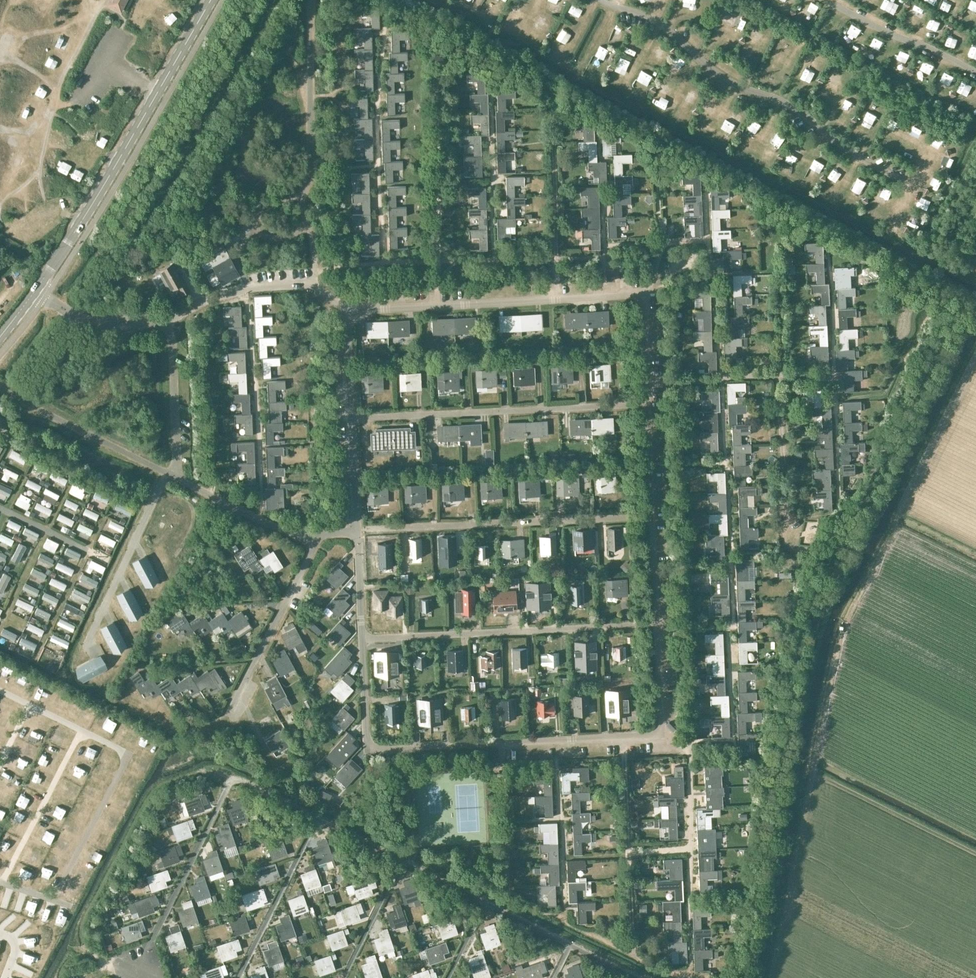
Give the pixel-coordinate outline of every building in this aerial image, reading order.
[(108,4),(121,11),(126,0),(110,0),(108,4)] [(372,18),(372,28),(372,29),(380,28),(379,7),(361,8),(361,18),(372,18)] [(373,49),(372,29),(372,28),(354,28),(354,36),(364,36),(365,49),(373,49)] [(409,32),(391,33),(391,53),(391,54),(400,54),(400,53),(399,40),(409,39),(409,32)] [(365,70),(373,70),(373,49),(365,49),(354,49),(355,57),(365,57),(365,70)] [(389,53),(390,74),(390,75),(398,74),(397,61),(408,61),(407,53),(400,53),(400,54),(391,54),(391,53),(389,53)] [(374,91),(373,70),(365,70),(355,70),(355,78),(366,78),(366,91),(374,91)] [(386,74),(386,95),(394,95),(394,94),(394,81),(404,81),(404,73),(398,74),(390,75),(390,74),(386,74)] [(478,94),(485,93),(484,73),(466,73),(467,81),(477,80),(478,93),(478,94)] [(497,90),(497,111),(505,111),(505,98),(515,98),(515,90),(497,90)] [(488,93),(485,93),(478,94),(478,93),(469,93),(470,102),(480,101),(480,114),(489,114),(488,93)] [(394,94),(394,95),(386,95),(387,116),(395,116),(394,102),(405,102),(404,94),(394,94)] [(360,106),(360,119),(361,119),(368,119),(368,118),(368,97),(349,98),(350,106),(360,106)] [(505,111),(497,111),(496,111),(496,132),(504,132),(504,131),(503,119),(514,119),(513,110),(505,111)] [(489,135),(489,114),(480,114),(470,114),(470,122),(481,122),(481,134),(481,135),(489,135)] [(365,126),(365,139),(365,140),(373,140),(372,118),(368,118),(368,119),(361,119),(360,119),(354,119),(354,127),(365,126)] [(399,121),(381,121),(382,142),(390,142),(390,141),(389,130),(400,130),(399,121)] [(594,121),(576,121),(576,129),(582,129),(583,141),(587,141),(587,142),(595,142),(595,141),(594,121)] [(504,131),(504,132),(496,132),(497,153),(504,153),(504,152),(504,139),(515,139),(514,131),(504,131)] [(474,155),(474,156),(482,156),(481,135),(481,134),(463,135),(463,143),(473,143),(474,155)] [(611,155),(610,142),(620,142),(620,134),(602,134),(603,156),(611,155)] [(365,139),(355,140),(355,147),(365,147),(365,160),(373,160),(373,140),(365,140),(365,139)] [(385,163),(390,163),(390,162),(390,149),(400,149),(400,141),(390,141),(390,142),(382,142),(383,163),(385,163)] [(595,141),(595,142),(587,142),(587,141),(583,141),(578,142),(578,150),(589,149),(589,162),(589,163),(597,162),(596,141),(595,141)] [(515,160),(515,152),(504,152),(504,153),(497,153),(498,174),(505,173),(505,160),(515,160)] [(631,154),(613,155),(614,176),(622,176),(622,175),(621,162),(632,162),(631,154)] [(483,177),(482,156),(474,156),(474,155),(463,156),(464,164),(474,163),(474,177),(483,177)] [(589,162),(588,162),(588,171),(593,170),(593,177),(598,177),(598,183),(606,183),(606,161),(597,162),(589,163),(589,162)] [(403,162),(390,162),(390,163),(385,163),(385,184),(393,183),(393,170),(403,170),(403,162)] [(362,181),(363,194),(370,194),(369,173),(352,173),(352,181),(362,181)] [(693,182),(693,195),(701,195),(700,174),(682,175),(682,183),(693,182)] [(614,176),(615,196),(615,197),(622,197),(622,196),(622,183),(632,183),(632,175),(622,175),(622,176),(614,176)] [(514,198),(514,185),(524,185),(524,177),(506,178),(506,198),(514,198)] [(483,183),(475,183),(475,188),(468,188),(468,196),(478,196),(479,208),(479,209),(487,209),(486,187),(483,188),(483,183)] [(598,187),(581,188),(581,196),(587,196),(587,209),(599,208),(598,187)] [(406,188),(387,188),(388,209),(396,208),(395,195),(406,195),(406,188)] [(719,196),(729,196),(728,188),(710,189),(711,210),(719,210),(719,209),(719,196)] [(370,194),(363,194),(352,194),(352,202),(363,202),(363,214),(363,215),(371,215),(370,194)] [(693,203),(694,216),(702,216),(701,195),(693,195),(683,195),(683,204),(693,203)] [(613,196),(613,217),(613,218),(621,217),(621,216),(621,204),(631,203),(631,196),(622,196),(622,197),(615,197),(615,196),(613,196)] [(506,198),(507,219),(515,219),(515,206),(525,206),(525,197),(514,198),(506,198)] [(388,209),(389,229),(397,229),(396,216),(407,215),(406,207),(396,208),(388,209)] [(479,217),(479,229),(479,230),(488,230),(487,209),(479,209),(479,208),(469,209),(469,217),(479,217)] [(587,209),(581,209),(581,217),(588,217),(588,229),(592,229),(592,230),(600,230),(599,208),(587,209)] [(729,209),(719,209),(719,210),(711,210),(712,231),(720,231),(720,230),(719,217),(730,217),(729,209)] [(363,222),(364,235),(364,236),(371,236),(371,235),(371,215),(363,215),(363,214),(353,215),(353,223),(363,222)] [(621,217),(613,218),(613,217),(607,217),(608,238),(616,238),(616,224),(626,224),(626,216),(621,216),(621,217)] [(702,216),(694,216),(684,216),(684,224),(694,224),(695,237),(703,237),(702,216)] [(515,227),(515,219),(507,219),(497,219),(498,240),(506,240),(505,227),(515,227)] [(397,229),(389,229),(389,250),(397,250),(397,237),(407,236),(407,228),(397,229)] [(488,251),(488,230),(479,230),(479,229),(469,230),(469,237),(479,237),(480,251),(488,251)] [(593,251),(600,250),(600,230),(592,230),(592,229),(588,229),(582,229),(582,238),(592,238),(593,251)] [(730,229),(720,230),(720,231),(712,231),(713,252),(721,252),(720,238),(731,237),(730,229)] [(371,235),(371,236),(364,236),(364,235),(361,235),(361,242),(371,242),(372,256),(380,256),(379,235),(371,235)] [(816,250),(816,263),(817,263),(824,263),(823,242),(805,243),(805,251),(816,250)] [(225,248),(200,262),(205,271),(212,267),(215,271),(207,275),(211,282),(214,281),(216,284),(221,281),(222,284),(234,278),(232,275),(238,272),(225,248)] [(732,272),(731,258),(741,258),(741,250),(723,251),(723,272),(732,272)] [(186,282),(178,269),(185,266),(178,253),(171,257),(174,262),(159,270),(171,290),(177,287),(182,295),(190,290),(186,282)] [(806,272),(817,271),(817,284),(818,284),(825,284),(825,283),(824,263),(817,263),(816,263),(806,264),(806,272)] [(836,289),(838,289),(838,288),(844,288),(843,275),(853,274),(853,267),(835,268),(836,289)] [(751,275),(733,276),(734,297),(742,296),(741,283),(751,282),(751,275)] [(830,283),(825,283),(825,284),(818,284),(817,284),(811,284),(811,292),(822,291),(822,304),(827,304),(827,305),(831,305),(830,283)] [(856,295),(856,287),(844,288),(838,288),(838,289),(839,309),(846,309),(846,308),(846,296),(856,295)] [(703,298),(703,310),(703,311),(711,311),(710,290),(692,290),(692,298),(703,298)] [(271,295),(253,296),(254,317),(262,316),(262,304),(272,303),(271,295)] [(734,297),(734,317),(743,317),(743,316),(742,304),(752,303),(752,295),(742,296),(734,297)] [(819,312),(820,325),(828,325),(827,305),(827,304),(822,304),(808,304),(809,313),(819,312)] [(224,315),(234,314),(234,327),(242,327),(242,307),(223,307),(224,315)] [(846,308),(846,309),(839,309),(840,330),(847,329),(847,316),(857,316),(857,308),(846,308)] [(711,311),(703,311),(703,310),(693,311),(693,319),(703,318),(704,331),(704,332),(712,331),(711,311)] [(587,312),(586,312),(587,327),(588,327),(587,326),(603,326),(603,325),(609,325),(608,313),(603,314),(603,311),(587,312)] [(570,316),(565,316),(566,327),(587,326),(587,327),(586,312),(570,313),(570,316)] [(520,315),(521,330),(521,329),(537,329),(537,328),(542,328),(541,319),(537,319),(536,314),(520,315)] [(504,323),(499,323),(499,330),(520,329),(520,330),(521,330),(520,315),(504,316),(504,323)] [(273,316),(262,316),(254,317),(255,338),(258,338),(258,337),(263,337),(263,324),(273,324),(273,316)] [(731,317),(731,338),(739,338),(739,337),(739,329),(744,328),(744,324),(749,324),(749,316),(743,316),(743,317),(734,317),(731,317)] [(453,318),(437,319),(438,333),(454,333),(454,318),(453,318)] [(454,318),(454,333),(455,333),(455,332),(476,331),(476,324),(470,325),(470,318),(454,318)] [(371,322),(366,323),(367,337),(387,336),(388,336),(387,321),(371,322)] [(409,321),(387,322),(388,336),(410,335),(409,321)] [(828,325),(820,325),(809,325),(810,333),(820,333),(821,346),(829,346),(828,325)] [(247,326),(242,327),(234,327),(228,327),(229,335),(239,335),(239,348),(248,348),(247,326)] [(858,337),(858,328),(847,329),(840,330),(841,350),(841,351),(848,350),(848,337),(858,337)] [(704,352),(712,352),(712,351),(712,331),(704,332),(704,331),(693,331),(693,339),(704,339),(704,352)] [(259,358),(262,358),(267,358),(267,345),(277,344),(276,336),(263,337),(258,337),(258,338),(259,358)] [(731,338),(723,338),(724,359),(732,359),(735,359),(735,345),(742,345),(742,337),(739,337),(739,338),(731,338)] [(821,346),(811,346),(811,354),(817,354),(817,367),(822,367),(830,367),(829,346),(821,346)] [(855,349),(848,350),(841,351),(841,350),(837,350),(838,372),(844,371),(846,371),(846,370),(845,358),(855,357),(855,349)] [(712,351),(712,352),(704,352),(698,352),(698,360),(708,360),(709,373),(716,372),(716,351),(712,351)] [(227,361),(238,360),(238,373),(246,373),(245,352),(227,353),(227,361)] [(280,357),(267,358),(262,358),(263,379),(271,378),(270,365),(280,364),(280,357)] [(610,364),(589,365),(590,381),(605,380),(605,379),(605,376),(610,376),(610,364)] [(572,366),(551,367),(552,383),(552,382),(567,382),(567,379),(572,379),(572,366)] [(534,368),(513,369),(514,385),(514,384),(530,383),(529,383),(529,374),(534,373),(534,368)] [(496,370),(475,370),(476,387),(477,387),(477,386),(492,385),(491,385),(491,381),(497,381),(496,370)] [(846,371),(844,371),(846,392),(854,392),(853,378),(863,378),(862,370),(846,370),(846,371)] [(440,372),(437,372),(438,388),(439,388),(452,387),(452,390),(456,390),(456,387),(459,387),(459,371),(458,371),(440,372)] [(246,393),(246,373),(238,373),(228,374),(228,381),(238,381),(239,393),(239,394),(246,393)] [(420,373),(399,374),(400,390),(401,390),(401,389),(416,389),(415,379),(420,379),(420,373)] [(382,375),(361,376),(362,392),(363,392),(378,391),(377,383),(383,383),(382,375)] [(268,403),(276,403),(276,402),(275,390),(286,389),(285,381),(267,382),(268,403)] [(745,382),(726,383),(727,404),(736,404),(736,403),(735,390),(745,390),(745,382)] [(815,407),(815,408),(823,407),(822,386),(804,387),(804,395),(814,394),(815,407)] [(712,411),(717,411),(717,412),(720,411),(719,390),(701,391),(701,399),(712,398),(712,411)] [(246,393),(239,394),(239,393),(231,394),(231,402),(242,401),(242,414),(250,414),(249,393),(246,393)] [(843,402),(844,423),(852,422),(852,409),(862,409),(862,401),(843,402)] [(276,403),(268,403),(269,423),(277,423),(277,422),(282,422),(282,410),(287,410),(286,402),(276,402),(276,403)] [(728,425),(731,425),(731,424),(736,424),(736,411),(746,411),(746,403),(736,403),(736,404),(727,404),(728,425)] [(824,415),(825,427),(825,428),(832,428),(831,406),(823,407),(815,408),(815,407),(813,407),(814,415),(824,415)] [(717,432),(717,412),(717,411),(712,411),(699,412),(699,420),(709,419),(710,432),(717,432)] [(252,414),(250,414),(242,414),(234,414),(234,422),(244,422),(245,435),(252,435),(252,414)] [(607,418),(591,419),(592,433),(613,432),(613,424),(608,425),(607,418)] [(575,420),(576,427),(570,427),(571,434),(592,433),(591,419),(575,420)] [(277,422),(277,423),(269,423),(264,423),(265,444),(273,444),(273,431),(283,431),(283,422),(282,422),(277,422)] [(504,437),(525,436),(525,422),(509,423),(509,430),(504,430),(504,437)] [(541,429),(541,422),(525,422),(525,436),(547,436),(547,429),(541,429)] [(852,422),(844,423),(845,443),(846,444),(853,443),(853,430),(863,430),(863,422),(852,422)] [(750,432),(750,423),(736,424),(731,424),(731,425),(732,446),(740,445),(740,432),(750,432)] [(474,424),(459,425),(459,439),(470,439),(470,444),(480,444),(480,438),(480,429),(475,429),(474,424)] [(438,440),(459,439),(459,425),(443,426),(443,433),(438,433),(438,440)] [(408,427),(392,428),(393,448),(415,447),(414,432),(408,433),(408,427)] [(825,435),(826,448),(826,449),(833,448),(832,428),(825,428),(825,427),(814,428),(815,436),(825,435)] [(376,434),(371,434),(371,449),(393,448),(392,428),(376,429),(376,434)] [(718,453),(717,432),(710,432),(699,432),(700,440),(710,440),(710,453),(718,453)] [(247,463),(255,463),(254,442),(236,443),(236,451),(246,450),(247,463)] [(845,443),(842,443),(842,464),(843,475),(855,474),(855,463),(850,464),(849,451),(860,450),(860,443),(853,443),(846,444),(845,443)] [(740,445),(732,446),(733,466),(741,466),(745,465),(744,452),(751,452),(750,444),(740,445)] [(266,468),(274,468),(274,467),(274,455),(284,455),(284,446),(266,447),(266,468)] [(826,456),(827,469),(831,469),(835,469),(833,448),(826,449),(826,448),(815,449),(816,456),(826,456)] [(255,463),(247,463),(237,463),(237,471),(247,471),(248,484),(256,484),(255,463)] [(733,466),(734,487),(737,487),(737,486),(742,486),(741,473),(752,473),(751,465),(745,465),(741,466),(733,466)] [(285,467),(274,467),(274,468),(266,468),(267,488),(267,489),(275,488),(275,475),(285,475),(285,467)] [(831,469),(827,469),(813,469),(813,477),(823,477),(824,490),(832,490),(831,469)] [(610,476),(595,477),(595,493),(596,493),(596,492),(611,492),(611,487),(615,486),(615,476),(615,472),(609,472),(610,476)] [(717,494),(725,493),(725,472),(706,473),(707,481),(717,481),(717,493),(717,494)] [(573,494),(573,491),(572,485),(578,485),(577,478),(557,479),(557,495),(558,495),(558,494),(573,494)] [(518,481),(519,491),(519,496),(535,496),(534,487),(539,487),(539,480),(518,481)] [(502,497),(502,481),(481,482),(481,498),(502,497)] [(464,499),(463,483),(443,484),(443,500),(464,499)] [(426,501),(425,484),(405,485),(406,502),(426,501)] [(742,486),(737,486),(737,487),(738,507),(746,507),(746,506),(746,494),(761,493),(761,485),(756,485),(742,486)] [(388,502),(387,486),(367,487),(367,503),(388,502)] [(267,488),(265,488),(265,491),(266,510),(273,510),(279,509),(279,496),(283,496),(283,491),(283,488),(275,488),(267,489),(267,488)] [(814,490),(814,491),(814,498),(824,498),(825,511),(833,511),(832,490),(824,490),(814,490)] [(708,514),(718,514),(726,514),(725,493),(717,494),(717,493),(707,493),(708,502),(718,501),(718,510),(708,511),(708,514)] [(746,507),(738,507),(739,528),(747,528),(747,527),(746,515),(757,514),(757,506),(746,506),(746,507)] [(719,522),(719,534),(723,535),(727,534),(726,514),(718,514),(708,514),(708,522),(719,522)] [(608,549),(620,548),(620,528),(617,529),(617,527),(609,528),(609,529),(607,529),(608,549)] [(757,527),(747,527),(747,528),(739,528),(740,549),(748,549),(747,539),(758,538),(757,527)] [(590,530),(573,531),(575,554),(575,547),(591,546),(594,545),(595,553),(597,553),(597,545),(597,540),(591,540),(591,537),(590,530)] [(539,538),(540,556),(556,555),(555,533),(549,533),(549,537),(539,538)] [(716,556),(724,556),(723,535),(719,534),(705,535),(705,543),(716,542),(716,556)] [(455,536),(439,537),(439,558),(447,558),(447,562),(456,561),(455,536)] [(409,558),(422,557),(421,539),(408,539),(409,558)] [(523,540),(501,541),(502,557),(524,556),(523,548),(523,540)] [(392,566),(391,543),(377,543),(378,566),(392,566)] [(249,545),(235,555),(239,561),(243,568),(250,563),(256,571),(263,567),(259,560),(253,552),(249,545)] [(487,546),(475,547),(476,559),(488,558),(487,546)] [(282,566),(273,551),(259,560),(263,567),(270,562),(275,570),(282,566)] [(144,556),(133,562),(144,582),(155,576),(144,556)] [(754,559),(736,559),(736,581),(745,580),(744,567),(754,567),(754,559)] [(336,587),(346,576),(343,572),(348,566),(341,560),(326,577),(336,587)] [(715,574),(710,574),(710,582),(720,581),(721,594),(729,594),(728,573),(728,570),(715,570),(715,574)] [(574,586),(570,586),(570,605),(583,604),(582,585),(581,585),(582,583),(581,579),(574,580),(574,586)] [(626,579),(605,581),(606,596),(621,595),(621,585),(626,584),(626,579)] [(736,581),(737,601),(745,601),(745,588),(755,588),(755,580),(745,580),(736,581)] [(537,584),(538,584),(538,582),(525,583),(526,590),(525,590),(525,597),(526,597),(526,606),(538,605),(537,584)] [(538,605),(538,607),(550,607),(550,597),(551,597),(550,591),(549,584),(538,584),(537,584),(538,605)] [(341,590),(327,606),(338,616),(348,604),(344,601),(349,595),(342,588),(341,590)] [(459,591),(458,591),(458,612),(460,612),(460,614),(475,614),(475,605),(474,605),(474,601),(474,591),(475,591),(474,588),(459,589),(459,591)] [(128,589),(117,595),(128,615),(139,609),(128,589)] [(373,591),(374,608),(388,608),(388,614),(402,614),(401,596),(388,596),(388,590),(373,591)] [(508,595),(495,596),(495,610),(509,609),(509,607),(515,607),(514,593),(508,593),(508,595)] [(730,615),(729,594),(721,594),(711,595),(711,602),(721,602),(722,615),(730,615)] [(431,599),(418,599),(419,612),(431,611),(431,599)] [(737,601),(738,622),(746,622),(746,609),(756,608),(756,600),(745,601),(737,601)] [(241,611),(227,620),(231,627),(236,635),(244,630),(251,626),(249,623),(252,622),(244,610),(241,611)] [(188,623),(183,615),(180,618),(177,613),(166,620),(173,631),(174,631),(174,630),(181,626),(186,634),(193,630),(188,623)] [(225,631),(231,627),(227,620),(222,613),(208,621),(212,628),(220,624),(225,631)] [(205,633),(212,628),(208,621),(203,614),(188,623),(193,630),(200,625),(205,633)] [(343,617),(328,634),(339,644),(349,633),(345,629),(350,623),(343,617)] [(746,622),(738,622),(739,643),(747,643),(747,642),(747,629),(757,629),(757,627),(762,627),(762,621),(756,621),(746,622)] [(112,622),(101,628),(112,648),(123,642),(112,622)] [(287,632),(283,635),(289,648),(296,644),(300,651),(306,648),(293,622),(289,625),(290,627),(286,629),(287,632)] [(705,642),(715,642),(715,654),(715,655),(724,655),(723,633),(704,634),(705,642)] [(595,641),(595,642),(595,644),(585,644),(586,667),(585,667),(585,669),(596,668),(596,657),(596,651),(595,651),(595,641)] [(585,644),(585,642),(574,642),(574,649),(574,656),(575,656),(575,669),(576,669),(576,667),(585,667),(586,667),(585,644)] [(757,642),(747,642),(747,643),(739,643),(740,664),(748,664),(747,650),(757,650),(757,642)] [(625,646),(612,647),(613,659),(625,659),(625,646)] [(351,653),(343,647),(324,668),(331,674),(333,671),(338,675),(350,661),(347,657),(351,653)] [(526,648),(512,649),(513,667),(519,667),(520,667),(520,666),(526,666),(526,648)] [(282,657),(273,662),(280,675),(294,668),(284,650),(280,652),(282,657)] [(465,660),(462,660),(461,650),(447,651),(448,670),(462,669),(462,666),(465,666),(465,660)] [(386,651),(375,652),(376,674),(387,673),(386,653),(386,651)] [(500,667),(499,652),(486,653),(487,656),(481,657),(481,668),(500,667)] [(397,653),(386,653),(387,673),(387,675),(398,675),(397,653)] [(559,666),(558,653),(540,654),(541,667),(559,666)] [(715,654),(705,655),(706,663),(712,662),(712,675),(716,675),(725,675),(724,655),(715,655),(715,654)] [(426,655),(414,656),(415,668),(427,667),(426,655)] [(100,656),(80,667),(86,678),(106,668),(100,656)] [(194,672),(190,674),(196,683),(195,683),(199,690),(200,690),(207,685),(209,688),(208,688),(209,691),(210,690),(212,693),(219,688),(214,681),(220,677),(214,669),(209,673),(207,671),(197,677),(194,672)] [(737,672),(738,693),(746,693),(746,692),(746,679),(756,679),(756,671),(737,672)] [(138,672),(131,677),(137,686),(141,693),(149,688),(154,696),(161,691),(157,685),(151,677),(145,682),(138,672)] [(176,684),(180,691),(187,686),(192,694),(199,690),(195,683),(196,683),(190,674),(176,684)] [(345,675),(331,690),(342,700),(352,689),(348,686),(350,683),(347,680),(350,677),(346,674),(345,675)] [(725,696),(725,695),(725,675),(716,675),(712,675),(706,675),(706,683),(717,683),(717,696),(725,696)] [(180,691),(176,684),(171,676),(157,685),(161,691),(168,687),(173,695),(180,691)] [(275,684),(266,689),(273,701),(286,695),(276,676),(272,679),(275,684)] [(606,692),(607,714),(618,713),(617,691),(606,692)] [(629,713),(628,691),(617,691),(618,713),(629,713)] [(738,693),(739,713),(747,713),(746,705),(747,700),(757,699),(757,692),(746,692),(746,693),(738,693)] [(573,714),(575,714),(588,714),(587,694),(570,695),(570,708),(573,707),(573,714)] [(728,695),(725,695),(725,696),(717,696),(710,696),(711,704),(721,704),(721,716),(722,717),(729,716),(728,695)] [(497,699),(497,710),(499,710),(500,718),(516,717),(515,698),(497,699)] [(308,699),(303,701),(307,709),(312,707),(308,699)] [(440,700),(418,701),(419,723),(441,722),(440,700)] [(549,701),(537,701),(537,716),(554,715),(554,703),(549,703),(549,701)] [(353,718),(346,711),(350,707),(346,703),(332,719),(343,729),(353,718)] [(386,723),(398,723),(397,704),(385,705),(386,723)] [(474,707),(461,707),(462,719),(474,719),(474,707)] [(737,713),(738,734),(746,734),(746,733),(745,720),(756,720),(755,712),(747,713),(739,713),(737,713)] [(722,717),(721,716),(711,717),(712,726),(722,725),(722,738),(730,737),(729,716),(722,717)] [(280,730),(265,740),(270,746),(273,751),(279,747),(281,750),(282,749),(289,745),(280,730)] [(333,747),(325,756),(336,766),(344,757),(355,746),(347,739),(351,735),(347,732),(333,747)] [(756,741),(756,733),(746,733),(746,734),(738,734),(739,755),(747,755),(746,741),(756,741)] [(356,774),(348,767),(352,763),(348,760),(334,775),(346,785),(356,774)] [(675,776),(665,777),(665,785),(671,785),(672,797),(676,797),(684,797),(683,776),(682,766),(674,766),(675,776)] [(722,766),(704,767),(705,788),(713,787),(720,786),(720,774),(722,774),(722,766)] [(579,779),(579,781),(588,780),(588,767),(572,767),(572,771),(561,772),(562,793),(570,793),(569,779),(579,779)] [(533,775),(525,775),(526,782),(533,782),(533,783),(544,783),(544,796),(552,796),(551,774),(533,775)] [(713,787),(705,788),(706,808),(714,808),(720,807),(722,807),(721,794),(723,794),(723,796),(730,796),(729,789),(723,789),(723,786),(720,786),(713,787)] [(571,792),(572,813),(580,813),(580,812),(579,800),(590,799),(589,791),(571,792)] [(203,809),(200,800),(206,798),(204,793),(185,800),(189,814),(203,809)] [(534,796),(527,796),(528,803),(534,803),(544,803),(545,817),(553,817),(552,796),(544,796),(534,796)] [(677,818),(676,797),(658,798),(658,806),(668,806),(669,818),(677,818)] [(235,807),(229,809),(234,823),(248,818),(241,799),(233,802),(235,807)] [(706,808),(696,808),(697,829),(705,829),(704,817),(721,816),(720,808),(720,807),(714,808),(706,808)] [(580,813),(572,813),(573,834),(581,834),(581,833),(580,820),(590,820),(590,812),(580,812),(580,813)] [(191,835),(188,825),(194,823),(192,818),(172,825),(177,839),(191,835)] [(677,839),(677,818),(669,818),(659,818),(659,827),(669,826),(670,839),(677,839)] [(222,833),(217,834),(217,835),(221,848),(228,846),(235,844),(229,824),(228,823),(219,826),(222,833)] [(556,823),(538,823),(538,831),(549,831),(549,843),(557,843),(556,823)] [(705,829),(697,829),(698,849),(716,849),(715,837),(721,837),(721,831),(715,831),(715,828),(705,829)] [(581,834),(573,834),(574,855),(582,854),(581,841),(591,841),(596,840),(595,832),(591,833),(581,833),(581,834)] [(286,853),(283,844),(289,842),(287,838),(267,844),(272,858),(286,853)] [(318,847),(314,849),(319,863),(326,860),(328,869),(336,866),(333,858),(326,838),(322,840),(316,842),(318,847)] [(549,843),(539,844),(539,852),(547,851),(548,864),(550,864),(558,864),(557,843),(549,843)] [(179,860),(175,850),(181,848),(179,844),(160,851),(164,864),(179,860)] [(698,849),(699,871),(707,870),(706,857),(716,857),(716,849),(698,849)] [(214,857),(204,860),(209,874),(223,869),(216,850),(212,851),(214,857)] [(682,858),(663,859),(664,867),(669,867),(669,879),(674,879),(674,880),(682,879),(682,858)] [(568,882),(576,882),(576,881),(586,881),(586,877),(576,877),(575,868),(585,868),(585,860),(567,861),(568,882)] [(275,863),(255,869),(260,883),(274,879),(272,874),(278,872),(275,863)] [(306,873),(302,874),(306,888),(320,883),(314,864),(309,865),(310,868),(305,869),(306,873)] [(548,864),(540,865),(540,872),(548,872),(549,885),(551,885),(559,884),(558,864),(550,864),(548,864)] [(166,885),(163,875),(168,874),(166,869),(147,876),(152,890),(166,885)] [(707,870),(699,871),(699,892),(708,891),(707,878),(716,877),(717,879),(722,879),(721,869),(717,869),(707,870)] [(201,882),(191,885),(196,899),(210,895),(204,875),(199,877),(201,882)] [(348,886),(346,886),(348,894),(356,891),(358,898),(372,893),(370,888),(376,886),(373,877),(353,884),(348,886)] [(406,887),(400,889),(405,903),(414,900),(416,906),(421,904),(419,898),(413,878),(403,881),(406,887)] [(664,879),(658,880),(658,886),(665,886),(665,888),(675,887),(675,900),(680,900),(683,900),(682,879),(674,880),(674,879),(669,879),(664,879)] [(569,903),(577,902),(576,889),(586,889),(586,881),(576,881),(576,882),(568,882),(569,903)] [(549,885),(537,885),(537,893),(548,893),(548,906),(556,906),(555,890),(560,889),(559,884),(551,885),(549,885)] [(262,888),(242,895),(247,908),(261,904),(263,903),(262,901),(266,899),(262,888)] [(299,897),(289,900),(294,914),(308,909),(301,889),(297,891),(299,897)] [(134,901),(139,915),(154,910),(152,905),(158,903),(157,898),(155,898),(154,894),(134,901)] [(189,908),(179,911),(184,925),(198,920),(191,900),(187,902),(189,908)] [(662,904),(657,904),(657,910),(663,910),(662,908),(673,908),(673,920),(681,920),(680,900),(675,900),(662,900),(662,904)] [(596,901),(577,902),(578,923),(587,923),(586,910),(596,909),(596,901)] [(359,918),(356,909),(362,907),(360,902),(341,909),(346,923),(359,918)] [(394,912),(388,914),(392,928),(406,924),(400,904),(395,905),(392,906),(394,912)] [(711,907),(693,908),(693,928),(701,928),(701,915),(711,915),(711,907)] [(249,929),(245,920),(251,918),(250,913),(230,920),(235,934),(249,929)] [(282,924),(277,925),(282,939),(295,934),(289,915),(284,916),(285,919),(280,920),(282,924)] [(457,932),(453,923),(459,921),(457,917),(438,924),(443,937),(457,932)] [(141,936),(137,926),(144,924),(142,920),(122,926),(127,940),(141,936)] [(673,920),(663,921),(663,929),(673,928),(674,941),(682,941),(681,920),(673,920)] [(500,943),(493,923),(489,925),(490,928),(480,931),(486,948),(500,943)] [(173,934),(167,936),(171,950),(185,945),(179,926),(174,927),(171,928),(173,934)] [(693,928),(694,949),(702,948),(701,936),(712,936),(711,927),(701,928),(693,928)] [(347,944),(344,934),(349,932),(348,928),(328,934),(333,948),(347,944)] [(380,938),(375,940),(380,954),(394,949),(387,930),(387,928),(382,930),(383,933),(379,934),(380,938)] [(236,955),(233,945),(239,943),(237,939),(217,945),(222,959),(236,955)] [(269,949),(265,950),(269,965),(283,960),(277,940),(276,940),(267,943),(269,949)] [(668,941),(662,942),(662,946),(668,945),(669,949),(674,949),(675,962),(680,962),(687,962),(687,941),(682,941),(682,942),(674,942),(674,941),(668,941)] [(430,963),(444,958),(442,953),(448,951),(445,942),(425,949),(430,963)] [(702,948),(694,949),(695,970),(703,970),(702,957),(712,956),(712,957),(718,957),(718,951),(712,951),(712,948),(702,948)] [(474,973),(482,971),(484,977),(485,977),(490,976),(488,969),(481,949),(477,950),(479,956),(469,959),(474,973)] [(335,969),(331,960),(337,958),(335,953),(316,960),(320,974),(335,969)] [(362,965),(367,977),(371,977),(376,976),(377,977),(382,977),(381,975),(375,955),(370,956),(371,959),(366,960),(367,963),(362,965)] [(518,977),(524,975),(525,977),(539,977),(541,977),(537,968),(543,966),(541,962),(516,971),(518,977)] [(221,971),(226,969),(224,964),(205,971),(207,977),(223,977),(221,971)] [(566,975),(567,977),(582,977),(578,964),(569,968),(570,973),(566,975)] [(252,976),(253,977),(268,977),(264,966),(262,966),(262,965),(260,966),(260,967),(255,969),(257,974),(252,976)] [(428,974),(434,972),(432,967),(413,974),(414,977),(430,977),(428,974)]
